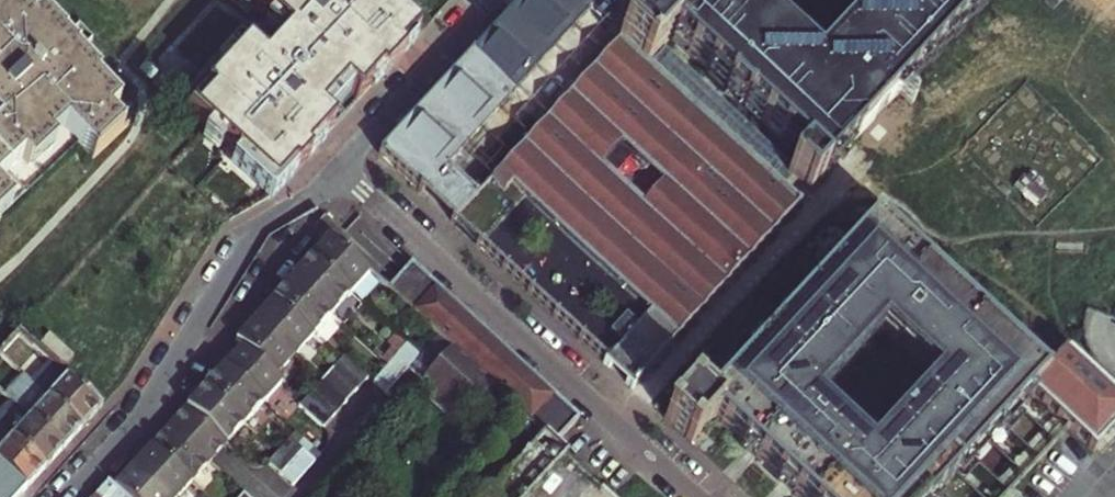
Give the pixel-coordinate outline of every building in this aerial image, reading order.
[(82,147),(97,163),(139,124),(110,92),(115,88),(86,57),(99,44),(86,30),(72,43),(48,17),(38,26),(14,0),(0,0),(0,222),(82,147)] [(266,20),(181,110),(200,129),(271,197),(310,156),(406,57),(427,35),(390,0),(243,0),(266,20)] [(584,0),(518,0),(446,78),(380,150),(422,189),(592,7),(584,0)] [(640,12),(631,4),(612,25),(621,34),(649,60),(672,36),(727,87),(726,89),(746,107),(747,106),(801,155),(789,168),(812,189),(825,175),(824,174),(825,173),(824,173),(842,154),(850,145),(857,137),(898,92),(914,107),(918,103),(897,84),(975,0),(652,0),(640,12)] [(1052,10),(1061,0),(1042,0),(1052,10)] [(654,64),(649,60),(621,34),(450,217),(616,371),(631,385),(801,200),(780,181),(785,175),(771,162),(766,168),(729,134),(734,128),(720,116),(715,121),(668,77),(673,72),(659,58),(654,64)] [(881,132),(867,146),(878,156),(892,142),(881,132)] [(1028,193),(1023,198),(1035,208),(1044,198),(1022,177),(1017,183),(1028,193)] [(714,418),(745,447),(749,450),(757,458),(772,471),(789,487),(799,496),(1004,496),(1009,491),(1075,422),(1036,383),(1041,377),(898,244),(874,222),(701,397),(691,388),(665,416),(692,441),(714,418)] [(325,245),(312,258),(353,295),(371,275),(331,238),(325,245)] [(295,277),(335,314),(353,295),(312,258),(307,264),(295,277)] [(451,350),(494,389),(545,436),(555,446),(580,419),(415,265),(390,293),(451,350)] [(315,335),(335,314),(295,277),(289,283),(276,297),(315,335)] [(257,317),(297,355),(315,335),(276,297),(268,305),(257,317)] [(278,376),(297,355),(257,317),(249,326),(238,337),(243,342),(278,376)] [(50,334),(40,344),(60,363),(70,353),(50,334)] [(278,376),(243,342),(235,351),(224,362),(261,398),(280,378),(278,376)] [(24,370),(81,423),(90,413),(99,403),(37,346),(20,365),(24,370)] [(494,389),(451,350),(425,378),(467,418),(494,389)] [(1065,351),(1041,377),(1036,383),(1075,422),(1099,447),(1114,430),(1114,398),(1065,351)] [(342,352),(330,365),(355,389),(367,375),(342,352)] [(394,355),(371,379),(383,391),(407,367),(394,355)] [(261,398),(224,362),(217,369),(206,381),(244,417),(261,398)] [(319,376),(344,400),(355,389),(330,365),(319,376)] [(407,367),(383,391),(399,406),(422,382),(407,367)] [(24,370),(5,390),(12,397),(62,443),(71,434),(81,423),(24,370)] [(344,400),(319,376),(307,389),(331,413),(344,400)] [(244,417),(206,381),(200,387),(185,403),(224,438),(244,417)] [(331,413),(307,389),(296,401),(321,424),(331,413)] [(0,410),(0,424),(43,465),(53,453),(62,443),(12,397),(0,410)] [(185,403),(168,421),(152,437),(190,473),(208,455),(224,438),(185,403)] [(43,465),(0,424),(0,463),(24,485),(35,473),(43,465)] [(284,434),(265,457),(276,467),(296,444),(284,434)] [(569,459),(555,446),(545,436),(487,496),(532,496),(569,459)] [(145,444),(132,458),(171,494),(190,473),(152,437),(145,444)] [(312,459),(296,444),(276,467),(292,482),(312,459)] [(129,496),(168,496),(171,494),(132,458),(122,468),(110,480),(129,496)] [(0,463),(0,496),(13,496),(24,485),(0,463)] [(110,480),(108,478),(94,493),(98,496),(129,496),(110,480)] [(242,487),(232,496),(252,496),(242,487)]
